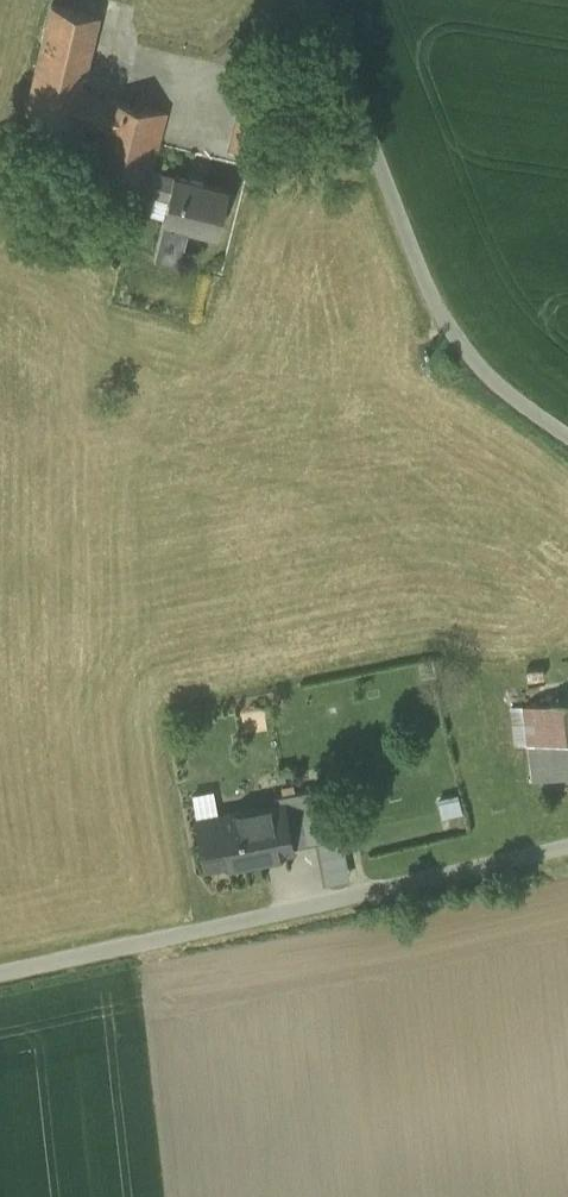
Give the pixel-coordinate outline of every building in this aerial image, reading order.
[(98,15),(51,3),(26,110),(72,121),(73,120),(79,93),(98,15)] [(106,99),(79,93),(73,120),(99,127),(106,99)] [(166,112),(106,97),(106,99),(99,127),(87,176),(146,191),(146,190),(151,170),(166,112)] [(173,176),(151,170),(146,190),(168,196),(173,176)] [(227,188),(174,174),(173,176),(168,196),(154,254),(179,260),(188,224),(216,231),(227,188)] [(525,704),(529,743),(533,781),(567,777),(567,699),(525,704)] [(525,704),(511,706),(515,744),(529,743),(525,704)] [(308,788),(274,794),(277,813),(282,837),(284,847),(318,840),(308,788)] [(255,807),(197,819),(206,865),(264,854),(262,841),(257,817),(255,807)] [(277,813),(257,817),(262,841),(282,837),(277,813)]
